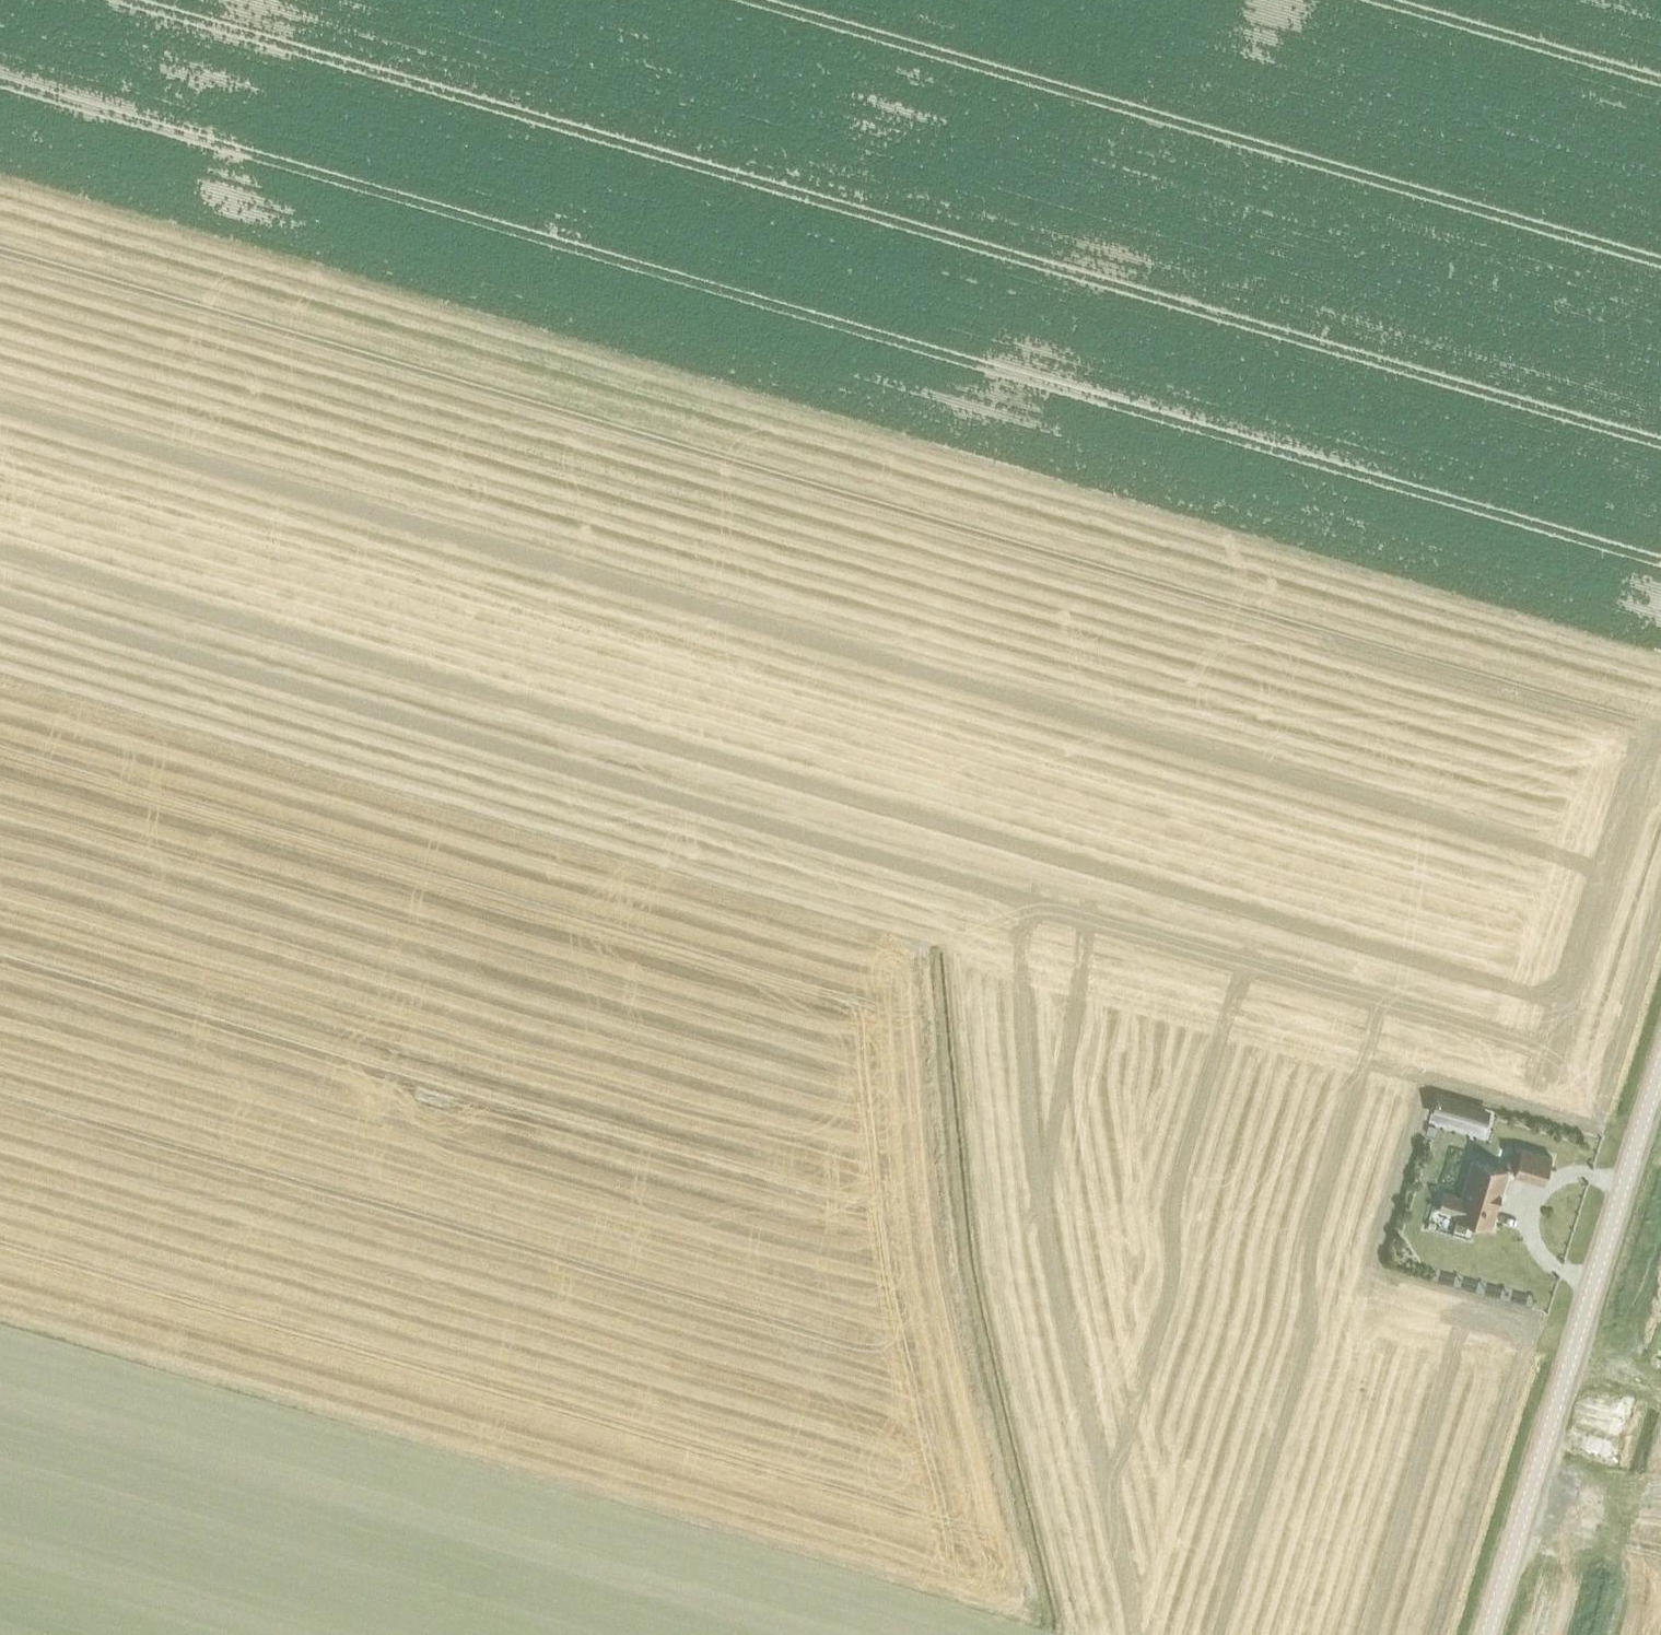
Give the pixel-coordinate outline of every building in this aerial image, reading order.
[(1437,1096),(1432,1115),(1480,1128),(1486,1109),(1437,1096)] [(1508,1168),(1507,1171),(1513,1173),(1544,1182),(1552,1155),(1521,1146),(1512,1144),(1505,1167),(1508,1168)] [(1490,1225),(1507,1171),(1508,1168),(1505,1167),(1472,1157),(1461,1195),(1443,1190),(1438,1206),(1456,1212),(1455,1215),(1490,1225)]
